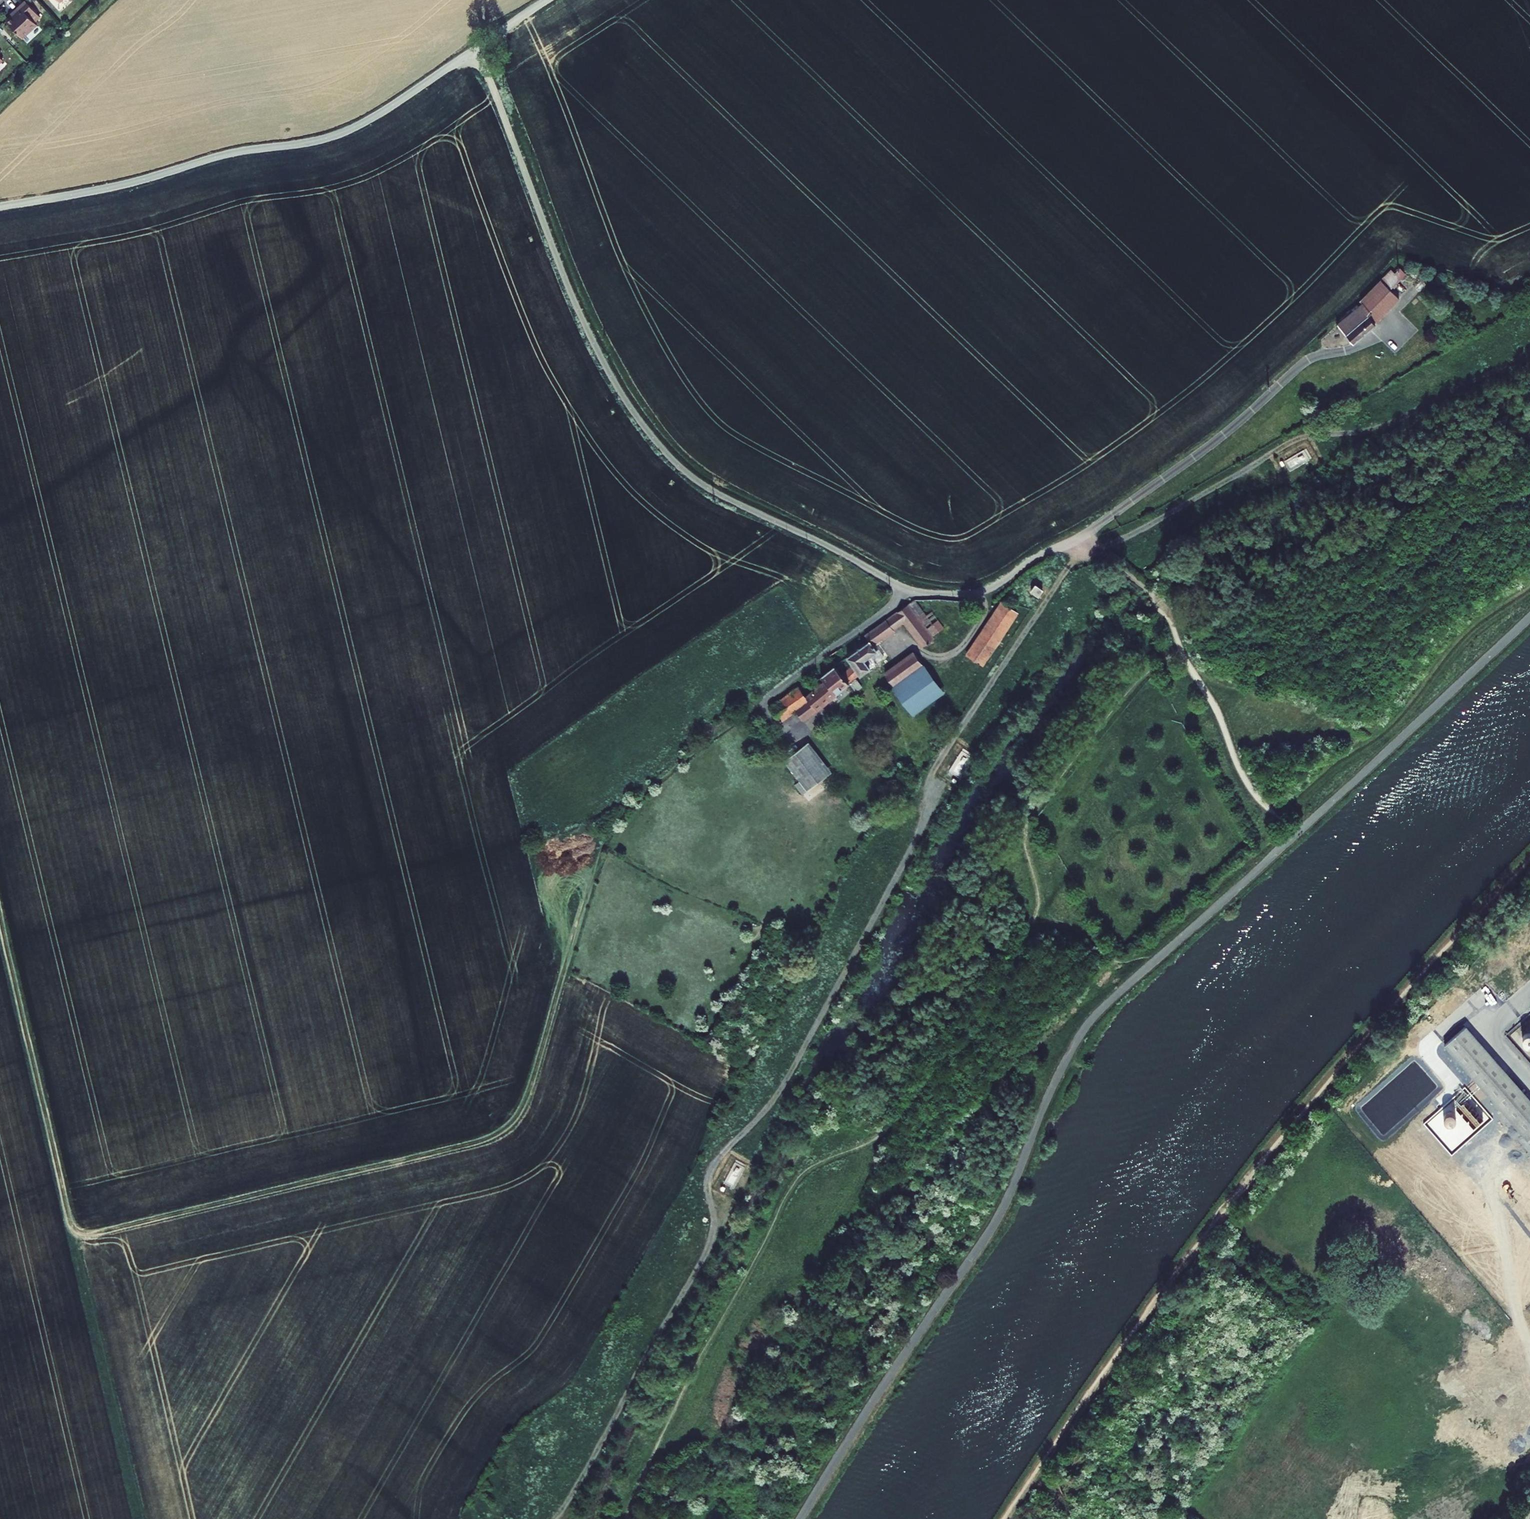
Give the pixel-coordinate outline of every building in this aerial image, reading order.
[(16,12),(7,21),(22,38),(37,24),(35,21),(40,16),(26,1),(14,11),(16,12)] [(1363,303),(1338,324),(1353,342),(1375,323),(1374,323),(1399,298),(1389,289),(1405,273),(1400,268),(1394,273),(1391,270),(1360,301),(1363,303)] [(1035,584),(1031,590),(1038,595),(1042,589),(1035,584)] [(907,604),(932,636),(938,631),(914,599),(907,604)] [(1002,601),(967,654),(982,664),(1017,612),(1002,601)] [(922,647),(933,638),(932,636),(907,604),(896,612),(904,622),(922,647)] [(886,619),(893,630),(904,622),(896,612),(886,619)] [(859,674),(860,675),(882,659),(872,644),(893,630),(886,619),(864,634),(869,640),(847,656),(852,664),(859,674)] [(913,650),(884,672),(885,674),(914,652),(913,650)] [(914,652),(885,674),(893,684),(922,663),(914,652)] [(943,692),(922,663),(893,684),(892,687),(913,715),(943,692)] [(841,673),(849,683),(859,674),(852,664),(841,673)] [(798,686),(770,707),(781,721),(795,710),(802,719),(816,709),(849,683),(841,673),(834,665),(820,676),(824,680),(805,696),(798,686)] [(807,791),(831,772),(808,741),(784,760),(799,780),(807,790),(807,791)] [(802,793),(807,790),(799,780),(794,784),(802,793)] [(1529,1143),(1529,1101),(1466,1027),(1445,1045),(1529,1143)]
